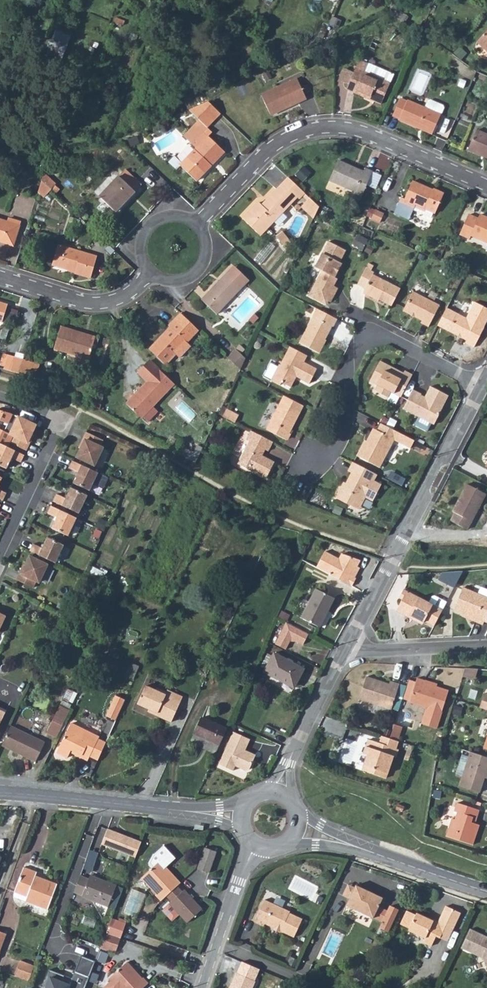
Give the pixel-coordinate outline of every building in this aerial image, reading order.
[(45,56),(61,63),(73,34),(57,28),(45,56)] [(359,65),(353,77),(351,82),(385,97),(399,68),(364,53),(359,65)] [(348,75),(353,77),(359,65),(349,60),(346,67),(351,69),(348,75)] [(295,79),(260,96),(269,115),(303,97),(295,79)] [(429,99),(411,91),(411,93),(403,89),(395,109),(402,113),(401,114),(421,123),(423,121),(435,126),(444,105),(447,99),(446,97),(434,91),(431,92),(429,99)] [(215,99),(195,105),(202,112),(210,119),(222,106),(215,99)] [(202,112),(191,124),(198,130),(210,119),(202,112)] [(198,130),(191,124),(186,128),(199,140),(183,158),(199,173),(214,157),(213,156),(220,149),(221,150),(228,143),(212,128),(215,124),(210,119),(198,130)] [(472,142),(486,149),(486,152),(486,129),(479,125),(472,142)] [(355,188),(360,190),(371,165),(367,163),(365,166),(339,154),(331,174),(356,186),(355,188)] [(121,166),(136,180),(143,174),(127,159),(121,166)] [(304,179),(311,171),(304,165),(297,173),(304,179)] [(371,165),(360,190),(363,192),(374,166),(371,165)] [(48,166),(46,173),(55,183),(60,178),(48,166)] [(110,167),(96,181),(117,201),(136,180),(121,166),(115,172),(110,167)] [(46,173),(42,185),(48,190),(55,183),(46,173)] [(256,201),(240,218),(258,235),(300,190),(286,176),(260,204),(256,201)] [(412,219),(417,208),(419,202),(438,210),(446,191),(436,186),(434,188),(414,180),(407,197),(404,196),(397,212),(412,219)] [(307,196),(299,205),(311,218),(317,206),(307,196)] [(419,202),(417,208),(435,216),(438,210),(419,202)] [(381,222),(385,212),(375,208),(372,218),(381,222)] [(463,231),(473,235),(475,232),(486,237),(486,213),(484,211),(482,215),(472,210),(463,231)] [(14,251),(22,226),(10,222),(8,226),(0,224),(0,247),(14,251)] [(282,246),(288,241),(279,231),(273,236),(282,246)] [(324,264),(311,290),(327,298),(329,294),(333,296),(340,282),(336,280),(333,279),(337,271),(345,256),(343,255),(349,243),(332,233),(318,261),(324,264)] [(363,249),(368,238),(358,233),(353,244),(363,249)] [(59,248),(53,267),(76,274),(75,277),(90,281),(97,260),(59,248)] [(229,264),(198,298),(214,313),(245,279),(229,264)] [(370,296),(390,306),(399,289),(371,275),(373,272),(365,269),(356,285),(364,289),(362,293),(369,297),(370,296)] [(412,292),(403,311),(422,321),(421,322),(429,326),(439,305),(412,292)] [(3,313),(8,296),(0,294),(0,312),(3,313)] [(198,318),(179,300),(167,314),(169,315),(152,332),(169,348),(175,342),(178,345),(190,333),(186,330),(198,318)] [(340,313),(320,303),(302,338),(323,348),(329,334),(328,334),(335,320),(336,321),(340,313)] [(435,326),(464,341),(463,343),(472,347),(481,328),(481,327),(486,315),(486,311),(471,303),(464,319),(444,309),(435,326)] [(62,318),(56,340),(91,351),(97,328),(62,318)] [(307,357),(310,350),(293,342),(284,360),(283,359),(274,376),(284,380),(285,378),(294,382),(300,372),(313,378),(320,364),(307,357)] [(235,349),(226,358),(239,369),(244,358),(235,349)] [(7,363),(6,365),(20,370),(24,355),(10,351),(5,350),(2,362),(7,363)] [(24,355),(20,370),(35,374),(39,360),(24,355)] [(149,421),(159,411),(155,406),(176,384),(151,359),(140,371),(149,381),(128,401),(149,421)] [(398,397),(410,373),(402,370),(401,372),(378,360),(368,381),(375,385),(372,390),(386,397),(389,391),(398,397)] [(410,388),(401,406),(418,415),(414,423),(427,430),(431,422),(446,393),(428,384),(421,397),(417,395),(419,392),(410,388)] [(97,392),(95,400),(102,403),(104,394),(97,392)] [(302,406),(282,396),(265,430),(285,440),(293,423),(292,423),(294,418),(296,419),(302,406)] [(231,406),(228,413),(241,420),(244,412),(231,406)] [(9,443),(26,451),(32,439),(30,438),(36,425),(18,417),(10,435),(13,436),(9,443)] [(416,443),(420,435),(404,427),(392,421),(387,418),(383,425),(377,438),(373,436),(371,435),(363,451),(386,463),(400,435),(416,443)] [(383,425),(379,423),(373,436),(377,438),(383,425)] [(271,441),(249,430),(244,439),(247,441),(236,464),(252,472),(252,471),(265,477),(273,461),(260,455),(263,449),(267,450),(271,441)] [(83,445),(77,457),(94,466),(103,448),(100,447),(103,440),(86,432),(81,444),(83,445)] [(24,455),(0,443),(0,466),(7,469),(12,458),(21,462),(24,455)] [(181,454),(197,460),(199,454),(183,448),(181,454)] [(380,476),(383,470),(359,458),(355,467),(358,469),(353,479),(350,477),(342,493),(358,502),(361,497),(368,500),(372,492),(380,496),(388,480),(380,476)] [(98,473),(73,461),(69,468),(78,472),(73,483),(89,491),(98,473)] [(454,516),(470,524),(486,494),(486,488),(470,480),(456,507),(459,508),(454,516)] [(57,494),(53,502),(79,514),(87,495),(71,488),(66,499),(57,494)] [(368,500),(361,497),(358,502),(365,505),(368,500)] [(77,518),(51,506),(48,513),(57,518),(52,528),(68,536),(77,518)] [(33,544),(30,551),(55,563),(64,545),(48,537),(42,548),(33,544)] [(315,568),(351,586),(355,578),(354,577),(351,576),(356,566),(359,560),(340,554),(337,559),(323,552),(315,568)] [(22,568),(16,580),(33,588),(36,581),(39,582),(47,565),(30,557),(24,569),(22,568)] [(92,565),(89,573),(102,578),(105,571),(92,565)] [(451,571),(444,584),(453,589),(463,570),(451,571)] [(464,612),(477,618),(476,620),(483,623),(486,618),(486,619),(486,596),(464,586),(455,608),(464,612)] [(314,589),(301,617),(320,627),(334,598),(314,589)] [(425,620),(434,626),(442,610),(429,603),(407,591),(396,611),(405,616),(407,614),(423,623),(425,620)] [(429,603),(442,610),(446,602),(434,596),(432,597),(429,603)] [(464,612),(463,615),(476,620),(477,618),(464,612)] [(308,634),(284,622),(274,643),(286,649),(292,638),(303,644),(308,634)] [(276,655),(267,674),(282,681),(283,680),(296,686),(305,669),(276,655)] [(477,669),(464,668),(462,676),(473,681),(477,669)] [(367,675),(359,698),(391,709),(399,683),(390,680),(390,682),(367,675)] [(415,682),(409,701),(409,702),(423,707),(424,711),(420,724),(434,729),(448,692),(424,684),(425,681),(417,678),(415,682)] [(409,680),(402,699),(409,701),(415,682),(409,680)] [(134,708),(146,713),(154,716),(153,719),(169,726),(180,700),(164,693),(162,696),(161,698),(152,694),(142,690),(134,708)] [(113,725),(122,705),(112,700),(103,721),(113,725)] [(57,708),(55,712),(65,716),(66,714),(67,713),(57,708)] [(44,735),(54,740),(65,716),(55,712),(44,735)] [(194,736),(218,748),(226,732),(202,721),(194,736)] [(389,738),(397,741),(402,727),(394,724),(389,738)] [(65,762),(68,757),(69,755),(79,759),(78,761),(85,765),(96,742),(68,729),(55,758),(65,762)] [(0,747),(0,749),(33,764),(41,746),(8,730),(0,747)] [(255,757),(250,754),(247,755),(244,754),(245,752),(250,741),(233,733),(218,766),(233,773),(235,767),(245,773),(249,771),(255,757)] [(370,752),(367,751),(361,770),(385,778),(392,757),(395,757),(398,749),(395,748),(398,741),(389,738),(383,736),(380,744),(374,741),(370,752)] [(364,750),(367,751),(370,752),(374,741),(368,739),(364,750)] [(409,745),(405,759),(409,761),(414,746),(409,745)] [(470,752),(460,785),(479,792),(485,773),(486,774),(486,757),(470,752)] [(452,818),(446,836),(473,845),(480,825),(476,824),(480,810),(457,803),(454,813),(457,814),(455,819),(452,818)] [(141,841),(107,828),(101,843),(135,857),(141,841)] [(215,851),(203,847),(197,868),(209,872),(215,851)] [(159,861),(142,878),(151,888),(149,889),(156,896),(154,897),(160,903),(161,902),(166,898),(176,887),(180,884),(159,861)] [(23,867),(14,891),(27,897),(25,900),(46,909),(57,885),(35,876),(37,872),(23,867)] [(79,875),(73,892),(108,904),(116,884),(99,878),(98,880),(89,877),(88,877),(79,875)] [(142,878),(140,879),(149,889),(151,888),(142,878)] [(345,895),(350,884),(343,881),(337,892),(344,896),(345,895)] [(344,896),(342,902),(369,914),(369,913),(374,902),(379,893),(351,881),(350,884),(345,895),(344,896)] [(176,887),(166,898),(171,904),(169,905),(170,906),(162,913),(172,923),(179,916),(187,925),(202,910),(183,890),(181,893),(176,887)] [(260,897),(250,920),(260,925),(261,922),(290,935),(298,917),(285,911),(285,909),(260,897)] [(403,906),(398,920),(406,923),(405,926),(421,933),(419,937),(428,941),(433,930),(437,932),(442,920),(449,923),(456,907),(442,901),(435,915),(430,913),(429,915),(413,908),(412,910),(403,906)] [(378,917),(383,906),(374,902),(369,913),(378,917)] [(376,923),(385,927),(394,906),(385,902),(383,906),(378,917),(376,923)] [(57,905),(50,922),(61,926),(67,910),(57,905)] [(110,919),(107,927),(122,932),(125,924),(110,919)] [(449,923),(442,920),(437,932),(444,935),(449,923)] [(107,927),(105,934),(119,939),(122,932),(107,927)] [(461,949),(483,959),(486,967),(486,937),(469,929),(461,949)] [(105,934),(99,948),(114,953),(119,939),(105,934)] [(102,972),(109,953),(101,950),(93,969),(102,972)] [(95,959),(80,953),(70,979),(63,976),(64,973),(49,967),(42,985),(45,986),(45,987),(83,987),(95,959)] [(28,981),(33,966),(20,961),(14,975),(28,981)] [(125,963),(123,965),(132,974),(134,973),(125,963)] [(107,980),(110,982),(103,987),(142,987),(146,984),(142,979),(140,980),(134,973),(132,974),(123,965),(107,980)] [(229,970),(221,987),(245,987),(249,978),(229,970)]
